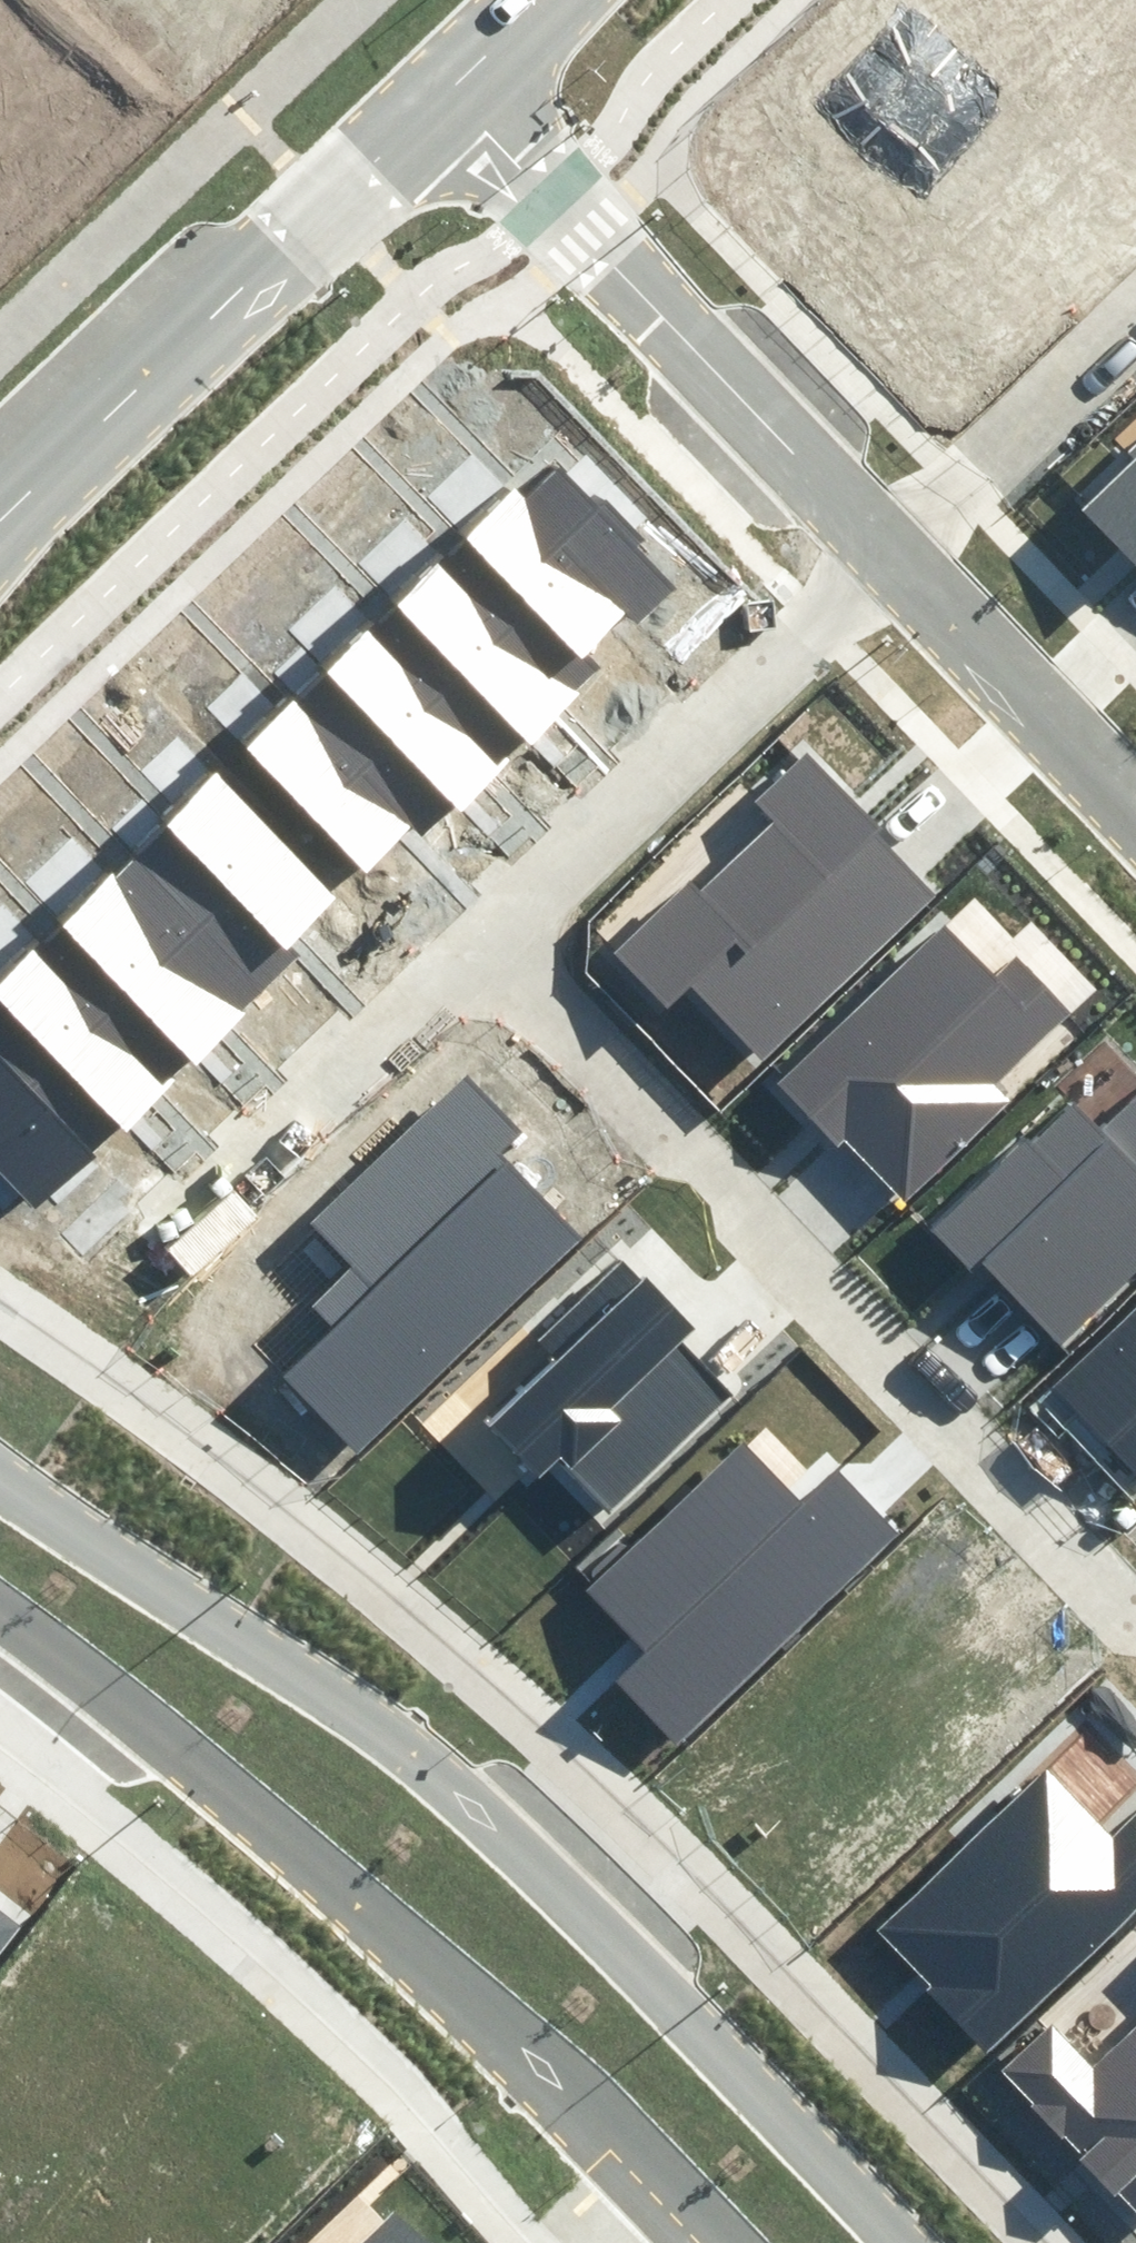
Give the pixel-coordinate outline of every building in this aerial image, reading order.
[(1074,503),(1135,568),(1135,443),(1074,503)] [(543,461),(466,534),(585,656),(628,615),(642,630),(675,598),(543,461)] [(466,534),(387,611),(520,749),(600,673),(585,656),(466,534)] [(387,611),(307,687),(440,825),(520,749),(387,611)] [(307,687),(227,763),(360,901),(440,825),(307,687)] [(694,984),(765,1057),(934,893),(804,760),(757,805),(774,823),(703,892),(692,881),(621,950),(674,1004),(694,984)] [(227,763),(147,839),(281,977),(360,901),(227,763)] [(147,839),(68,915),(201,1054),(281,977),(147,839)] [(0,981),(0,1004),(122,1130),(201,1054),(68,915),(0,981)] [(995,977),(948,928),(784,1084),(899,1205),(1014,1097),(1001,1083),(1076,1012),(1020,953),(995,977)] [(34,1206),(94,1148),(0,1054),(0,1172),(34,1206)] [(355,1454),(583,1238),(503,1154),(525,1134),(466,1072),(311,1219),(355,1265),(310,1308),(329,1328),(280,1375),(355,1454)] [(1106,1116),(1080,1090),(939,1226),(980,1268),(992,1257),(1064,1331),(1135,1262),(1135,1087),(1106,1116)] [(608,1510),(733,1395),(678,1335),(688,1325),(626,1258),(539,1337),(558,1357),(486,1422),(539,1479),(561,1459),(608,1510)] [(1039,1407),(1135,1508),(1135,1316),(1039,1407)] [(619,1670),(681,1734),(895,1529),(837,1469),(806,1499),(744,1436),(585,1588),(642,1648),(619,1670)] [(989,2057),(1135,1916),(1135,1810),(1112,1833),(1048,1767),(879,1929),(936,1988),(929,1995),(989,2057)] [(25,1916),(0,1898),(0,1950),(25,1916)] [(1099,2068),(1049,2015),(991,2071),(1135,2223),(1135,2033),(1099,2068)] [(391,2212),(359,2242),(421,2242),(391,2212)]
